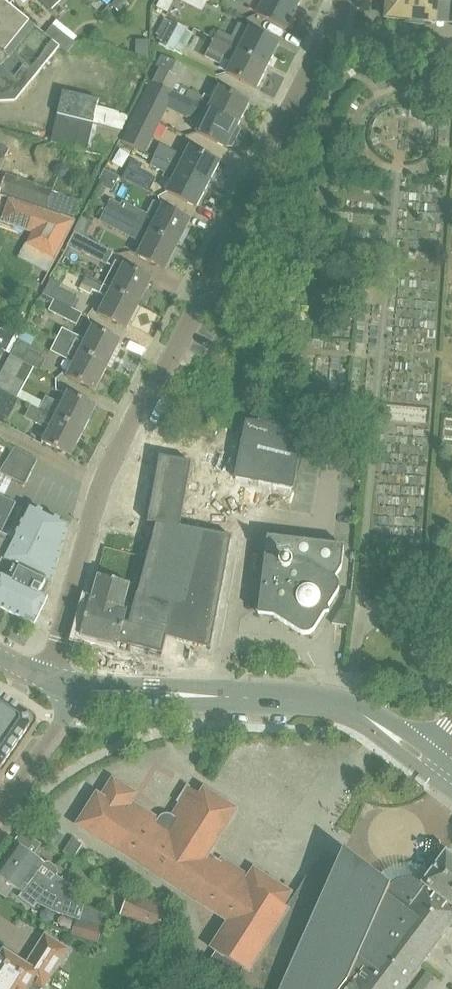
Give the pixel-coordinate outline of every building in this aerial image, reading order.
[(53,11),(63,1),(62,0),(42,0),(53,11)] [(157,8),(168,13),(174,0),(160,0),(157,8)] [(196,9),(200,0),(179,0),(196,9)] [(283,0),(257,0),(263,3),(257,15),(287,30),(298,7),(283,0)] [(412,0),(387,0),(386,18),(397,19),(397,23),(410,24),(412,0)] [(410,24),(423,25),(423,22),(435,23),(437,0),(412,0),(410,24)] [(11,42),(22,19),(8,8),(0,1),(0,65),(11,42)] [(182,55),(193,34),(163,19),(157,29),(164,33),(159,43),(182,55)] [(77,44),(55,27),(47,36),(69,54),(77,44)] [(215,39),(269,66),(280,43),(249,28),(243,40),(234,36),(233,39),(218,32),(215,39)] [(269,66),(215,39),(211,47),(225,54),(224,56),(233,60),(227,74),(257,89),(269,66)] [(160,69),(153,82),(175,94),(184,99),(184,98),(199,106),(199,107),(203,109),(204,106),(210,109),(209,111),(238,126),(249,103),(219,87),(213,99),(205,95),(204,98),(175,84),(184,67),(162,56),(156,67),(160,69)] [(421,76),(437,78),(438,70),(422,68),(421,76)] [(18,126),(23,116),(27,106),(32,96),(0,81),(0,117),(18,126)] [(150,81),(136,110),(161,123),(175,94),(153,82),(152,82),(150,81)] [(121,129),(94,123),(99,99),(62,91),(51,143),(88,151),(88,149),(109,154),(121,129)] [(184,98),(184,99),(178,110),(202,122),(197,133),(227,148),(227,147),(232,147),(236,139),(233,135),(238,126),(209,111),(210,109),(204,106),(203,109),(199,107),(199,106),(184,98)] [(161,123),(136,110),(121,141),(146,153),(161,123)] [(9,149),(0,145),(0,168),(9,149)] [(179,169),(209,184),(220,162),(190,147),(185,158),(161,146),(155,157),(170,164),(169,167),(173,169),(175,165),(180,168),(179,169)] [(170,164),(155,157),(151,165),(175,178),(167,192),(198,207),(209,184),(179,169),(180,168),(175,165),(173,169),(169,167),(170,164)] [(157,179),(140,171),(143,165),(132,160),(123,178),(151,191),(157,179)] [(28,201),(60,212),(63,204),(42,196),(44,189),(33,185),(7,176),(1,192),(28,201)] [(0,194),(0,211),(17,217),(18,215),(59,231),(64,219),(22,202),(0,194)] [(143,227),(178,245),(190,221),(163,207),(154,223),(147,220),(149,217),(123,204),(122,207),(111,202),(108,208),(138,224),(143,226),(143,227)] [(138,224),(108,208),(101,221),(137,239),(139,236),(146,239),(138,256),(165,270),(178,245),(143,227),(143,226),(138,224)] [(108,265),(114,252),(85,237),(78,250),(108,265)] [(96,281),(140,304),(152,280),(125,266),(117,282),(108,277),(100,274),(96,281)] [(140,304),(96,281),(96,282),(86,276),(79,289),(91,295),(93,290),(100,293),(109,297),(100,314),(127,328),(140,304)] [(43,294),(54,300),(72,309),(77,297),(59,289),(62,284),(50,278),(43,294)] [(72,309),(54,300),(49,311),(77,324),(82,314),(72,309)] [(26,326),(11,355),(34,367),(40,370),(46,359),(29,351),(31,346),(38,332),(26,326)] [(63,328),(57,339),(107,366),(121,340),(93,326),(86,339),(63,328)] [(107,366),(57,339),(51,350),(74,361),(67,375),(96,389),(107,366)] [(0,374),(0,389),(18,398),(34,367),(11,355),(10,355),(0,374)] [(0,389),(0,416),(8,420),(19,399),(18,398),(0,389)] [(43,401),(39,409),(83,431),(95,407),(68,393),(62,405),(53,401),(51,404),(43,401)] [(83,431),(39,409),(35,416),(52,425),(43,442),(70,456),(83,431)] [(243,440),(235,479),(237,479),(295,490),(306,431),(246,420),(243,440)] [(14,447),(0,470),(0,473),(25,485),(37,460),(14,447)] [(90,601),(81,636),(119,646),(120,642),(150,651),(148,660),(159,663),(161,654),(163,654),(168,635),(209,647),(211,648),(217,620),(233,536),(227,535),(179,526),(191,464),(166,459),(158,457),(147,522),(155,523),(149,542),(149,544),(138,590),(135,606),(125,603),(130,584),(99,576),(92,601),(90,601)] [(14,539),(12,538),(1,533),(16,504),(0,496),(0,567),(14,539)] [(12,538),(14,539),(0,567),(0,609),(35,626),(48,598),(45,596),(50,585),(51,585),(69,524),(29,504),(12,538)] [(266,557),(259,615),(275,617),(300,632),(305,635),(311,634),(316,630),(338,595),(340,589),(340,584),(337,579),(343,569),(345,555),(345,547),(331,546),(269,538),(268,547),(266,557)] [(102,559),(118,563),(121,552),(105,548),(102,559)] [(332,624),(346,626),(348,607),(343,606),(332,624)] [(0,767),(19,740),(27,728),(30,725),(28,713),(0,694),(0,767)] [(210,963),(240,982),(292,900),(287,896),(288,893),(254,872),(250,879),(222,861),(219,865),(204,856),(233,811),(204,793),(202,796),(187,787),(178,801),(182,804),(172,819),(171,818),(161,820),(160,822),(129,802),(133,795),(114,782),(102,800),(98,798),(93,805),(91,804),(83,816),(85,817),(80,825),(232,921),(214,950),(217,952),(210,963)] [(83,844),(73,838),(64,851),(74,858),(83,844)] [(71,901),(78,891),(56,875),(57,873),(57,868),(49,863),(44,864),(17,845),(7,860),(53,893),(55,891),(69,900),(71,901)] [(446,852),(422,884),(451,907),(451,857),(446,852)] [(240,982),(251,988),(404,988),(451,924),(451,907),(422,884),(421,884),(417,882),(412,880),(408,879),(403,880),(398,881),(394,883),(388,889),(387,890),(341,856),(336,868),(317,860),(292,900),(240,982)] [(7,860),(0,869),(0,878),(22,893),(20,897),(34,908),(42,897),(51,903),(50,906),(50,907),(50,908),(51,909),(51,910),(52,910),(53,911),(80,919),(84,905),(71,901),(69,900),(55,891),(53,893),(7,860)] [(164,911),(148,903),(131,895),(124,912),(158,926),(164,911)] [(5,953),(4,952),(0,958),(0,988),(42,988),(46,982),(67,951),(68,950),(45,936),(45,937),(26,966),(5,953)]
